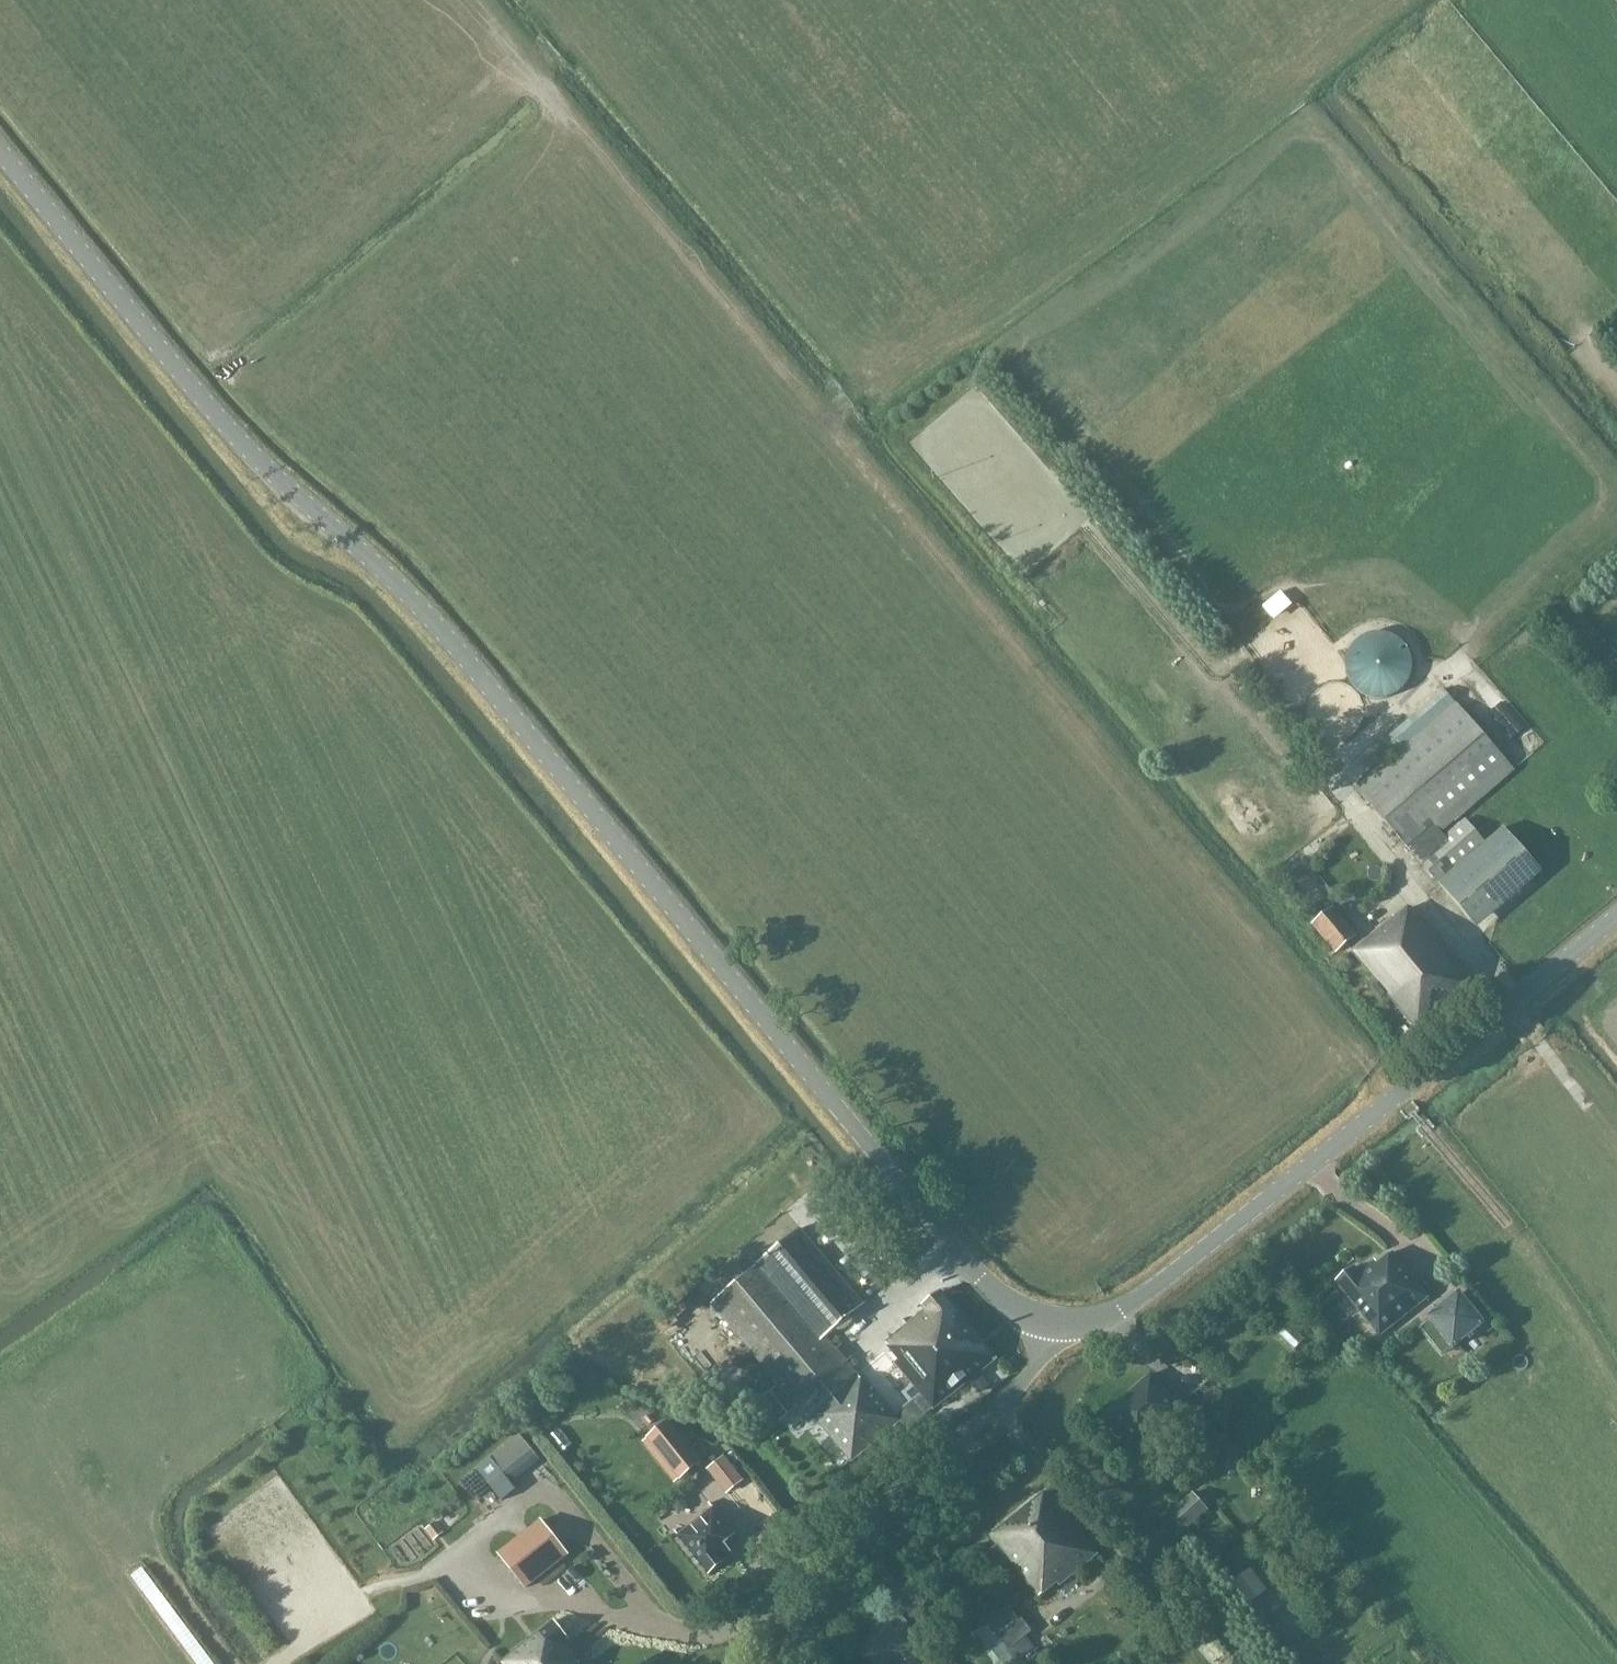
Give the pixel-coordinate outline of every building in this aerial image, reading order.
[(1408,648),(1404,644),(1400,640),(1395,637),(1390,634),(1385,633),(1379,632),(1373,633),(1368,635),(1362,637),(1358,640),(1354,645),(1350,649),(1348,655),(1347,660),(1346,666),(1347,672),(1348,677),(1351,682),(1354,687),(1358,691),(1363,694),(1368,696),(1373,698),(1378,698),(1384,698),(1389,697),(1394,695),(1399,692),(1403,689),(1406,684),(1409,680),(1411,674),(1412,669),(1412,664),(1412,658),(1410,653),(1408,648)] [(1395,756),(1357,789),(1394,834),(1437,885),(1439,883),(1485,844),(1462,817),(1515,772),(1512,769),(1456,704),(1443,689),(1382,742),(1395,756)] [(1480,930),(1545,874),(1504,827),(1439,883),(1480,930)] [(1336,955),(1359,936),(1337,907),(1311,926),(1336,955)] [(1415,1031),(1472,984),(1410,908),(1352,953),(1415,1031)] [(820,1342),(826,1337),(864,1305),(799,1230),(764,1260),(765,1260),(758,1266),(820,1342)] [(1359,1274),(1353,1267),(1336,1281),(1380,1336),(1427,1297),(1392,1253),(1378,1264),(1375,1261),(1359,1274)] [(872,1391),(826,1337),(820,1342),(758,1266),(711,1305),(778,1385),(761,1400),(780,1422),(797,1408),(811,1424),(815,1419),(852,1464),(899,1422),(894,1416),(872,1390),(872,1391)] [(921,1395),(894,1416),(907,1431),(998,1361),(942,1291),(922,1307),(925,1312),(886,1343),(899,1361),(896,1364),(921,1395)] [(1459,1295),(1430,1318),(1453,1347),(1482,1323),(1459,1295)] [(681,1300),(668,1310),(675,1318),(687,1308),(681,1300)] [(1151,1374),(1105,1414),(1137,1453),(1143,1460),(1159,1446),(1153,1439),(1172,1423),(1169,1419),(1181,1409),(1151,1374)] [(668,1422),(647,1439),(680,1480),(701,1463),(668,1422)] [(526,1455),(512,1460),(509,1449),(489,1456),(497,1478),(530,1467),(526,1455)] [(725,1457),(708,1471),(726,1494),(743,1480),(725,1457)] [(1061,1587),(1097,1556),(1047,1491),(990,1537),(998,1546),(985,1556),(998,1572),(1010,1561),(1039,1599),(1058,1585),(1061,1587)] [(1185,1532),(1209,1510),(1194,1494),(1169,1516),(1185,1532)] [(714,1508),(679,1536),(709,1574),(725,1561),(724,1559),(732,1552),(725,1544),(736,1536),(714,1508)] [(435,1520),(425,1529),(433,1540),(444,1531),(435,1520)] [(540,1521),(499,1554),(526,1588),(567,1555),(540,1521)] [(488,1575),(500,1596),(508,1591),(496,1570),(488,1575)] [(1249,1604),(1265,1591),(1249,1571),(1233,1584),(1249,1604)] [(965,1640),(985,1663),(1009,1663),(1019,1656),(1021,1659),(1034,1648),(1024,1637),(1031,1632),(1020,1618),(1018,1620),(1007,1607),(986,1623),(965,1640)] [(1266,1616),(1254,1624),(1272,1650),(1284,1643),(1266,1616)] [(579,1663),(564,1644),(569,1640),(554,1622),(501,1663),(502,1663),(578,1663),(579,1663)]
